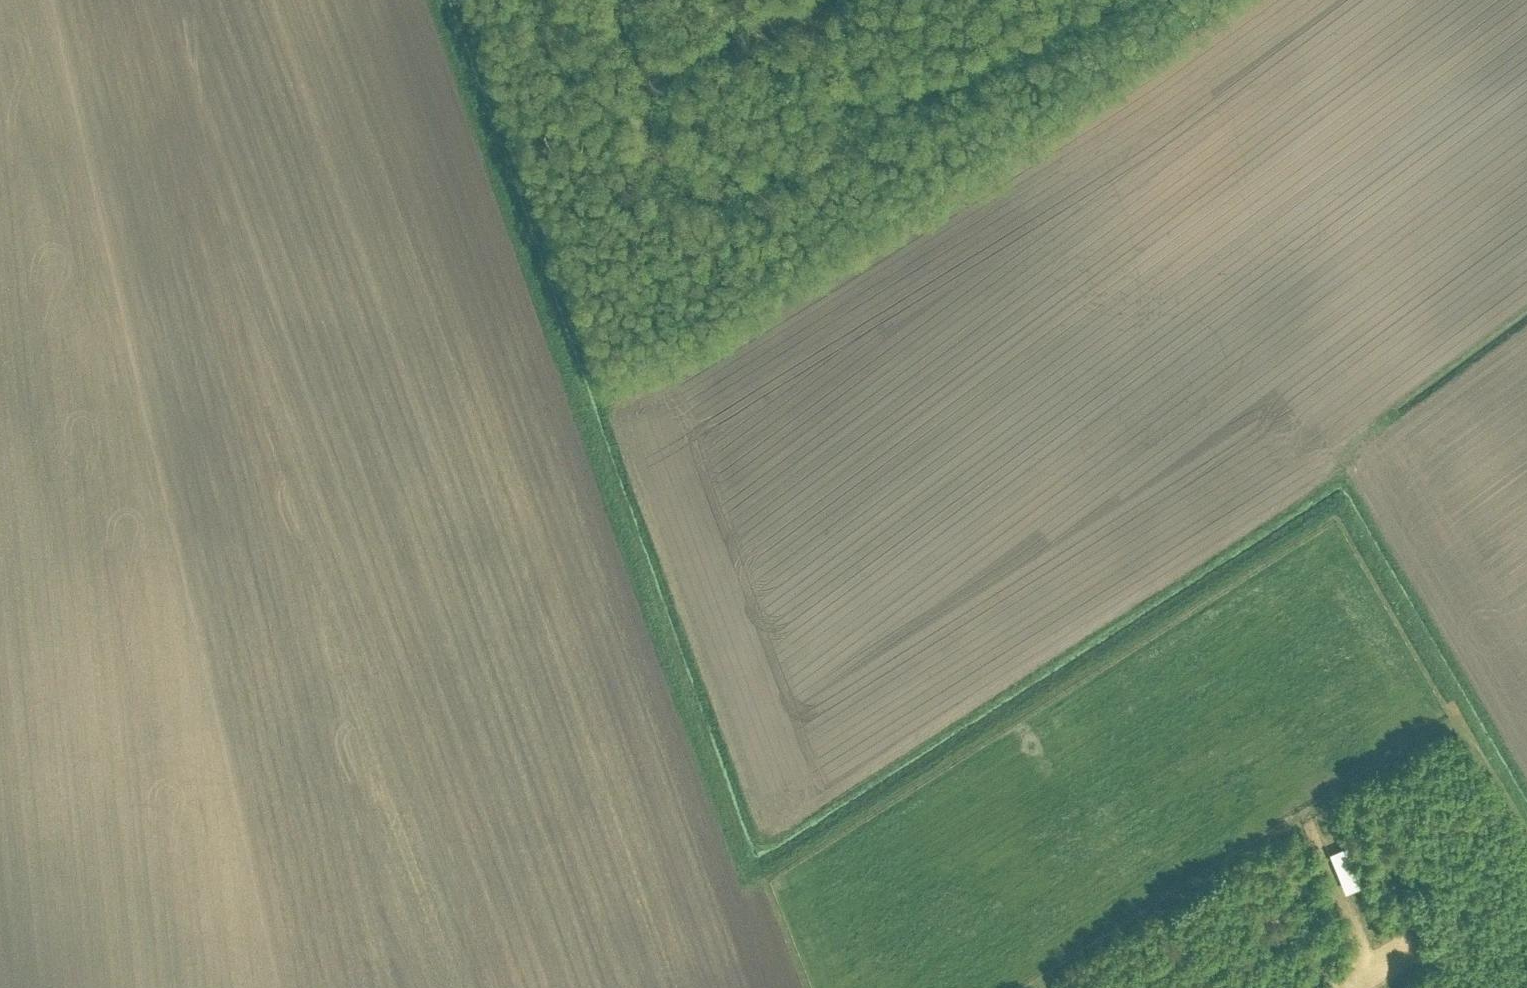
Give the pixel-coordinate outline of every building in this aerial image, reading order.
[(1347,840),(1325,849),(1342,892),(1364,883),(1347,840)]
